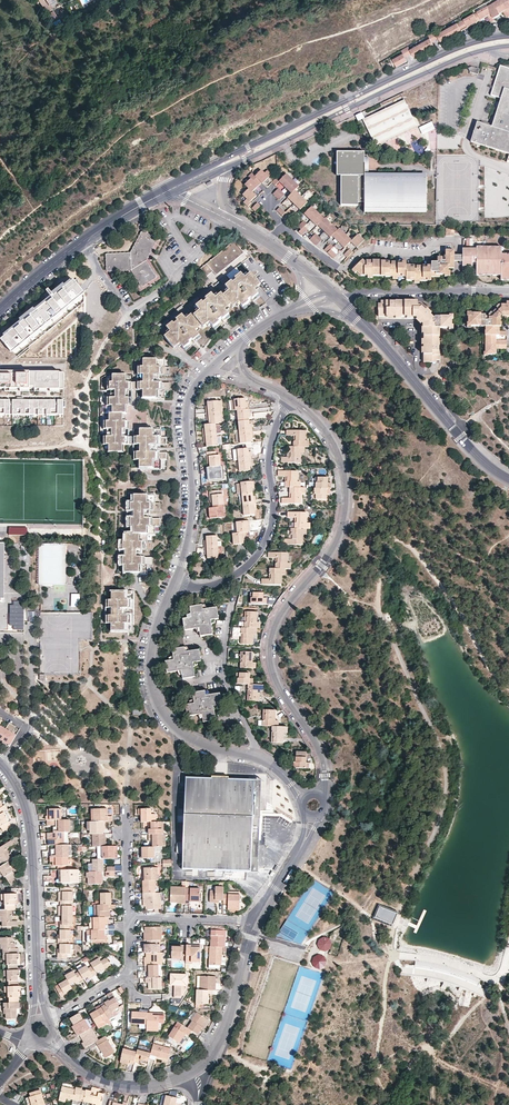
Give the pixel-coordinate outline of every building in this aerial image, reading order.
[(54,0),(38,0),(47,16),(52,12),(48,6),(55,2),(54,0)] [(438,35),(436,31),(429,36),(431,39),(411,50),(409,47),(402,51),(404,54),(393,60),(397,67),(408,61),(406,57),(412,53),(414,58),(435,46),(432,42),(439,38),(441,42),(462,31),(461,30),(467,26),(468,27),(478,21),(481,19),(481,20),(488,16),(492,22),(494,21),(495,20),(494,17),(500,13),(504,11),(507,18),(508,17),(508,0),(500,0),(438,35)] [(500,64),(492,87),(490,95),(501,98),(492,126),(477,121),(470,142),(508,154),(508,67),(500,64)] [(480,68),(471,66),(468,68),(470,72),(478,75),(478,73),(480,68)] [(365,118),(363,119),(376,147),(417,127),(404,100),(365,118)] [(354,116),(358,122),(363,119),(365,118),(361,112),(358,114),(354,116)] [(435,128),(431,121),(419,127),(422,134),(435,128)] [(337,150),(337,161),(341,161),(341,168),(341,175),(341,206),(358,206),(358,202),(364,203),(364,212),(426,212),(426,175),(426,173),(364,173),(364,151),(337,150)] [(255,176),(262,183),(263,184),(272,174),(268,170),(264,173),(261,170),(255,176)] [(245,185),(249,189),(253,193),(259,186),(258,186),(262,183),(255,176),(252,173),(249,176),(251,178),(245,185)] [(281,179),(279,181),(286,187),(293,180),(287,173),(281,179)] [(278,176),(272,183),(275,186),(279,181),(281,179),(278,176)] [(286,187),(292,193),(295,190),(299,186),(293,180),(286,187)] [(282,192),(278,188),(273,194),(277,197),(282,192)] [(253,193),(249,189),(243,195),(248,199),(244,203),(248,207),(252,203),(250,202),(253,199),(256,196),(253,193)] [(292,193),(288,197),(294,203),(302,196),(295,190),(292,193)] [(285,195),(282,192),(277,197),(280,200),(285,195)] [(308,202),(302,196),(294,203),(300,210),(308,202)] [(257,203),(252,208),(255,212),(260,206),(257,203)] [(311,219),(318,212),(312,206),(305,213),(311,219)] [(286,212),(280,207),(277,210),(283,216),(285,213),(286,212)] [(289,216),(294,211),(290,207),(289,209),(286,212),(285,213),(289,216)] [(317,225),(318,224),(324,218),(318,212),(311,219),(317,225)] [(324,230),(332,223),(325,217),(324,218),(318,224),(324,230)] [(307,224),(303,220),(299,226),(301,228),(305,226),(307,224)] [(331,237),(332,235),(338,229),(332,223),(324,230),(331,237)] [(339,241),(346,233),(340,227),(338,229),(332,235),(339,241)] [(146,261),(157,240),(142,233),(131,253),(130,254),(106,255),(107,272),(132,271),(142,287),(156,278),(146,261)] [(313,242),(319,236),(315,233),(310,238),(311,239),(313,242)] [(345,247),(347,245),(351,240),(353,239),(346,233),(339,241),(345,247)] [(357,247),(365,239),(358,233),(353,239),(351,240),(357,247)] [(317,245),(322,239),(319,236),(313,242),(316,244),(317,245)] [(212,269),(213,270),(217,275),(245,252),(236,241),(235,240),(202,267),(205,272),(207,274),(212,269)] [(331,249),(333,246),(330,243),(325,249),(328,252),(331,249)] [(344,254),(347,257),(353,251),(350,248),(344,254)] [(463,248),(463,265),(472,266),(472,263),(472,261),(477,261),(477,263),(477,274),(483,274),(489,274),(495,274),(501,274),(501,277),(501,279),(508,279),(508,254),(508,255),(506,255),(506,254),(501,254),(501,249),(495,249),(489,248),(484,248),(477,248),(477,250),(472,250),(472,248),(463,248)] [(336,254),(331,249),(328,252),(333,257),(336,254)] [(363,259),(354,268),(357,271),(361,275),(368,275),(373,275),(385,275),(385,276),(393,276),(399,276),(406,276),(406,280),(415,280),(420,280),(428,280),(428,279),(432,279),(432,276),(440,276),(440,275),(444,275),(444,271),(448,271),(448,268),(448,265),(454,265),(454,251),(445,251),(446,260),(446,263),(442,263),(442,260),(442,257),(437,256),(437,262),(431,262),(431,266),(422,266),(422,268),(422,271),(420,271),(420,268),(420,265),(416,265),(416,268),(416,271),(413,271),(413,268),(413,266),(405,266),(405,262),(397,262),(397,265),(397,267),(395,267),(395,265),(395,261),(390,261),(390,265),(390,267),(388,267),(388,265),(388,262),(382,262),(382,259),(373,259),(373,263),(373,266),(371,266),(371,263),(371,260),(367,260),(367,263),(365,263),(365,260),(363,259)] [(260,295),(257,291),(256,289),(261,284),(253,273),(246,278),(245,276),(242,273),(236,279),(237,281),(234,283),(232,282),(226,286),(229,289),(230,291),(225,296),(231,304),(233,305),(234,307),(240,302),(242,304),(244,307),(251,302),(249,300),(252,298),(254,300),(260,295)] [(76,276),(71,280),(70,279),(64,284),(63,282),(51,292),(48,288),(46,289),(47,290),(44,293),(48,297),(34,308),(33,306),(19,318),(20,319),(3,333),(4,335),(0,338),(5,343),(6,342),(12,348),(83,291),(76,276)] [(230,315),(227,312),(225,309),(231,304),(225,296),(224,295),(223,294),(217,299),(215,296),(213,293),(206,299),(208,301),(205,303),(203,301),(197,306),(199,309),(201,312),(195,317),(202,325),(203,326),(204,327),(210,322),(212,325),(214,328),(221,323),(220,321),(223,318),(224,320),(230,315)] [(389,301),(380,301),(380,304),(377,304),(377,311),(377,317),(413,317),(413,316),(419,316),(419,319),(420,321),(424,321),(424,328),(423,328),(423,363),(432,363),(432,361),(439,361),(439,352),(436,352),(436,350),(439,350),(439,329),(448,329),(451,326),(451,320),(449,317),(448,317),(434,317),(433,319),(429,316),(430,315),(425,310),(425,311),(419,306),(417,306),(417,301),(395,301),(395,302),(392,302),(392,304),(389,304),(389,302),(389,301)] [(507,303),(507,306),(507,309),(506,309),(505,306),(502,306),(498,309),(500,311),(499,312),(503,317),(508,317),(508,303),(507,303)] [(200,336),(198,333),(195,330),(187,320),(185,317),(182,314),(176,319),(178,320),(174,323),(173,322),(167,326),(169,330),(172,332),(166,337),(174,348),(178,344),(180,343),(182,346),(184,348),(191,344),(189,342),(193,339),(194,341),(200,336)] [(488,355),(496,355),(496,336),(503,336),(503,332),(500,332),(498,332),(498,328),(500,328),(500,320),(496,315),(495,316),(493,314),(489,317),(489,318),(489,322),(486,322),(486,318),(486,316),(481,316),(481,314),(472,315),(472,318),(469,318),(469,324),(471,324),(472,327),(481,327),(481,328),(486,328),(485,342),(485,345),(486,345),(486,350),(488,349),(488,355)] [(195,330),(202,325),(195,317),(194,315),(187,320),(195,330)] [(121,428),(124,428),(128,428),(128,420),(124,420),(124,412),(126,412),(126,404),(131,405),(132,404),(132,397),(128,397),(125,397),(125,389),(128,389),(142,390),(142,397),(158,397),(165,397),(165,390),(171,390),(171,382),(163,381),(163,375),(171,375),(171,374),(171,367),(165,366),(165,358),(158,358),(143,358),(143,365),(137,365),(137,373),(142,374),(144,374),(144,381),(143,381),(141,381),(127,381),(127,374),(127,373),(112,373),(112,380),(107,380),(107,388),(111,389),(111,396),(107,396),(106,403),(107,404),(111,404),(111,411),(109,411),(109,419),(103,419),(103,427),(107,427),(107,435),(103,435),(103,443),(108,443),(108,450),(123,451),(124,450),(124,443),(139,444),(141,444),(141,452),(138,452),(134,452),(134,459),(139,460),(139,467),(154,467),(162,468),(162,460),(166,460),(167,453),(156,452),(156,444),(167,445),(167,437),(162,437),(162,430),(139,429),(139,436),(124,436),(121,436),(121,428)] [(63,368),(0,368),(0,387),(59,388),(59,387),(63,387),(63,368)] [(63,411),(65,411),(65,398),(63,398),(63,397),(0,398),(0,413),(63,413),(63,411)] [(236,411),(238,410),(249,409),(249,403),(246,403),(246,398),(235,399),(236,411)] [(214,413),(220,412),(219,401),(208,402),(209,407),(207,407),(207,413),(214,413)] [(238,410),(239,421),(250,420),(250,414),(251,414),(251,409),(249,409),(238,410)] [(216,423),(221,423),(220,412),(214,413),(207,413),(208,418),(210,418),(210,424),(216,423)] [(240,432),(253,430),(253,425),(251,425),(250,420),(239,421),(240,432)] [(204,436),(217,434),(216,423),(210,424),(205,425),(206,430),(203,430),(204,436)] [(242,443),(252,442),(252,436),(254,436),(253,430),(240,432),(242,443)] [(306,448),(306,442),(306,432),(287,431),(287,437),(294,437),(297,437),(296,442),(294,442),(294,448),(302,448),(305,448),(306,448)] [(218,445),(217,434),(204,436),(205,441),(207,441),(207,446),(218,445)] [(239,460),(252,458),(251,453),(249,453),(249,448),(238,449),(239,460)] [(301,464),(301,455),(302,448),(294,448),(290,448),(289,454),(292,454),(291,459),(289,459),(282,459),(282,464),(300,465),(301,464)] [(221,466),(220,456),(216,456),(216,452),(206,453),(207,462),(209,462),(210,467),(221,466)] [(252,464),(252,458),(239,460),(241,471),(250,470),(251,470),(250,464),(252,464)] [(298,489),(298,482),(298,472),(280,471),(279,472),(279,476),(286,477),(288,477),(288,482),(286,482),(286,488),(291,488),(298,489)] [(327,490),(328,490),(329,485),(329,479),(318,479),(318,483),(316,483),(315,489),(327,490)] [(242,493),(253,492),(252,487),(254,486),(254,481),(241,482),(242,493)] [(303,489),(301,489),(298,489),(291,488),(290,494),(292,494),(292,499),(290,499),(283,499),(283,504),(301,505),(302,504),(302,494),(303,489)] [(222,489),(219,489),(209,490),(210,500),(212,500),(213,505),(224,504),(222,489)] [(326,495),(327,490),(315,489),(314,489),(314,495),(316,495),(316,500),(326,501),(326,495)] [(253,498),(253,492),(242,493),(243,504),(256,503),(255,498),(253,498)] [(147,533),(155,533),(155,526),(160,526),(160,518),(149,517),(149,510),(161,510),(161,502),(155,502),(156,494),(148,494),(132,494),(132,502),(127,502),(126,509),(127,509),(131,510),(133,510),(133,517),(131,517),(126,517),(126,525),(132,525),(131,532),(129,532),(129,540),(123,540),(123,548),(127,548),(129,548),(129,556),(127,555),(123,555),(123,563),(128,564),(128,571),(144,572),(150,572),(150,564),(156,564),(156,556),(145,556),(145,548),(156,549),(156,541),(151,541),(151,535),(147,534),(147,533)] [(256,509),(256,503),(243,504),(244,515),(254,514),(255,514),(254,509),(256,509)] [(224,506),(213,507),(209,507),(210,517),(225,516),(224,506)] [(307,530),(307,524),(308,514),(289,512),(289,517),(296,518),(298,518),(298,523),(296,523),(295,529),(304,530),(307,530)] [(248,520),(237,521),(238,532),(246,532),(251,531),(250,526),(248,526),(248,520)] [(303,546),(304,536),(304,530),(295,529),(292,529),(292,535),(294,535),(293,540),(291,540),(285,540),(284,540),(284,545),(303,546)] [(238,532),(233,533),(234,544),(245,543),(245,538),(245,537),(246,537),(247,537),(246,532),(238,532)] [(205,547),(219,545),(218,540),(218,534),(207,535),(207,541),(204,541),(205,547)] [(66,584),(66,544),(40,544),(39,584),(66,584)] [(219,556),(219,545),(205,547),(205,552),(208,552),(209,557),(219,556)] [(281,570),(285,570),(287,570),(287,564),(287,554),(268,552),(268,557),(275,558),(278,558),(277,563),(275,563),(275,569),(281,570)] [(281,585),(281,575),(281,570),(275,569),(269,569),(269,575),(271,575),(271,580),(269,580),(262,580),(262,585),(281,585)] [(81,611),(81,591),(71,591),(71,611),(81,611)] [(113,614),(110,614),(107,614),(106,622),(112,622),(112,630),(135,631),(136,592),(113,591),(113,598),(112,599),(107,599),(107,606),(111,606),(113,607),(113,614)] [(263,608),(263,602),(263,597),(253,596),(253,602),(251,602),(251,607),(263,608)] [(8,631),(24,631),(24,600),(13,600),(13,604),(8,604),(8,631)] [(211,620),(216,619),(219,618),(218,607),(208,608),(203,609),(202,604),(190,607),(191,613),(192,617),(187,618),(183,618),(185,629),(185,630),(199,627),(201,636),(213,634),(212,624),(211,620)] [(256,628),(256,622),(257,612),(256,612),(245,611),(245,612),(245,617),(246,617),(246,622),(244,622),(244,628),(253,628),(256,628)] [(252,644),(252,634),(253,628),(244,628),(241,627),(241,633),(242,633),(242,638),(240,638),(240,644),(252,644)] [(175,631),(177,648),(185,647),(182,630),(175,631)] [(182,669),(184,678),(196,676),(195,666),(194,662),(199,661),(202,661),(202,660),(200,649),(191,650),(186,651),(185,647),(177,648),(173,649),(174,655),(174,658),(174,659),(170,660),(166,660),(168,671),(168,672),(169,672),(182,669)] [(253,670),(253,664),(253,653),(242,653),(241,658),(243,658),(243,663),(241,663),(241,669),(253,670)] [(250,684),(250,679),(250,674),(240,673),(239,673),(239,678),(238,678),(238,684),(248,684),(250,684)] [(186,694),(184,678),(176,680),(179,695),(186,694)] [(260,701),(260,690),(260,685),(253,684),(250,684),(248,684),(248,690),(250,690),(249,695),(248,695),(248,700),(260,701)] [(217,721),(215,711),(215,707),(219,706),(223,705),(221,694),(211,695),(207,696),(206,691),(194,693),(194,699),(195,704),(191,704),(187,705),(188,717),(203,715),(205,723),(217,721)] [(133,714),(142,715),(142,705),(133,705),(133,714)] [(275,726),(276,720),(276,710),(264,709),(264,715),(266,715),(265,720),(264,719),(263,726),(272,726),(275,726)] [(16,735),(12,732),(16,726),(9,722),(6,729),(0,725),(0,740),(10,746),(16,735)] [(283,732),(283,726),(278,726),(275,726),(272,726),(271,732),(273,732),(273,737),(271,737),(271,742),(282,743),(283,732)] [(306,768),(306,763),(306,758),(296,757),(296,762),(295,762),(294,762),(294,768),(306,768)] [(253,870),(253,872),(256,872),(257,872),(260,801),(252,801),(253,781),(204,779),(185,778),(182,854),(182,870),(210,871),(209,877),(222,877),(222,871),(246,872),(246,870),(253,870)] [(252,801),(260,801),(260,791),(260,782),(260,781),(253,781),(252,801)] [(58,819),(61,819),(61,808),(49,808),(49,815),(47,815),(46,815),(46,819),(55,819),(58,819)] [(105,821),(111,821),(111,816),(107,816),(104,816),(105,813),(107,813),(107,808),(93,808),(93,821),(103,821),(105,821)] [(139,815),(140,822),(141,822),(149,822),(151,822),(154,821),(160,821),(160,819),(154,819),(154,815),(149,815),(149,809),(137,809),(137,815),(139,815)] [(1,827),(3,831),(11,825),(5,817),(6,816),(4,811),(0,814),(0,827),(1,827)] [(69,832),(69,819),(61,819),(58,819),(58,832),(65,832),(69,832)] [(103,830),(103,821),(93,821),(91,821),(89,821),(89,829),(89,834),(92,834),(98,834),(98,830),(103,830)] [(161,834),(162,834),(161,821),(160,821),(154,821),(151,822),(151,834),(161,834)] [(55,832),(51,832),(51,838),(49,839),(49,845),(53,844),(54,844),(56,844),(63,844),(65,844),(65,832),(58,832),(55,832)] [(92,846),(101,846),(104,846),(104,833),(103,833),(98,834),(92,834),(92,846)] [(153,847),(162,846),(161,836),(161,834),(151,834),(149,834),(148,834),(148,840),(151,840),(152,840),(152,843),(152,847),(153,847)] [(4,863),(9,860),(12,857),(14,856),(11,851),(9,853),(7,848),(9,847),(14,843),(11,838),(3,844),(0,846),(0,856),(1,858),(4,863)] [(63,844),(56,844),(56,849),(54,849),(51,849),(51,857),(68,857),(69,857),(69,844),(65,844),(63,844)] [(101,859),(103,859),(114,858),(113,846),(112,846),(104,846),(101,846),(101,859)] [(152,847),(141,847),(142,852),(142,858),(154,858),(153,847),(152,847)] [(68,857),(51,857),(50,857),(50,861),(53,861),(57,861),(57,865),(57,870),(58,870),(66,869),(66,865),(68,865),(68,857)] [(92,859),(92,871),(101,871),(103,871),(103,859),(101,859),(92,859)] [(0,866),(0,869),(2,872),(5,876),(6,875),(8,879),(13,876),(16,875),(11,866),(12,865),(9,860),(4,863),(1,865),(0,866)] [(154,879),(158,879),(157,867),(145,867),(145,872),(145,875),(143,875),(143,879),(154,879)] [(78,882),(78,869),(66,869),(58,870),(58,874),(60,874),(61,882),(78,882)] [(88,871),(88,876),(88,883),(101,883),(101,871),(92,871),(88,871)] [(56,874),(44,875),(44,886),(56,885),(56,874)] [(155,892),(154,879),(143,879),(143,892),(155,892)] [(185,888),(185,886),(171,886),(171,900),(177,900),(177,902),(185,902),(185,900),(185,888)] [(224,893),(224,886),(216,886),(215,890),(211,890),(210,901),(215,901),(215,899),(219,899),(223,899),(224,893)] [(71,892),(71,888),(61,887),(61,892),(63,892),(63,901),(70,901),(73,901),(73,892),(71,892)] [(185,888),(185,900),(190,900),(190,898),(194,898),(194,900),(199,901),(200,888),(185,888)] [(161,908),(161,892),(155,892),(143,892),(143,897),(145,897),(146,905),(146,909),(161,908)] [(100,905),(110,904),(110,893),(100,893),(100,905)] [(223,899),(223,902),(228,903),(228,906),(239,906),(240,894),(228,893),(224,893),(223,899)] [(6,905),(6,910),(10,910),(12,910),(15,910),(15,899),(17,899),(17,894),(5,894),(5,899),(5,905),(6,905)] [(63,916),(73,916),(73,905),(71,905),(70,901),(63,901),(61,901),(61,906),(63,906),(63,910),(63,916)] [(114,908),(114,904),(110,904),(100,905),(97,905),(97,917),(104,917),(107,917),(108,917),(107,908),(114,908)] [(398,914),(381,906),(376,916),(393,925),(398,914)] [(6,910),(0,910),(0,916),(0,921),(2,921),(2,926),(18,925),(18,920),(12,920),(10,920),(10,915),(10,910),(6,910)] [(73,924),(73,916),(63,916),(63,920),(63,924),(61,924),(61,930),(70,930),(70,924),(73,924)] [(93,917),(93,930),(107,929),(107,924),(105,925),(104,917),(97,917),(93,917)] [(154,940),(161,940),(160,927),(144,927),(144,932),(143,932),(143,940),(146,940),(154,940)] [(222,946),(224,947),(224,938),(223,938),(223,930),(223,927),(211,927),(210,946),(222,946)] [(93,930),(86,930),(87,943),(103,943),(103,936),(106,936),(107,936),(107,929),(93,930)] [(71,939),(71,930),(70,930),(61,930),(61,934),(60,939),(58,939),(58,944),(60,944),(67,944),(68,939),(71,939)] [(3,948),(3,953),(7,953),(19,953),(18,947),(15,947),(15,942),(13,942),(13,937),(1,937),(1,943),(1,948),(3,948)] [(329,950),(331,945),(329,940),(324,938),(320,940),(318,946),(319,951),(324,953),(329,950)] [(143,944),(143,952),(145,952),(156,952),(156,944),(154,944),(154,940),(146,940),(146,944),(145,944),(143,944)] [(58,958),(67,958),(67,953),(68,953),(71,953),(71,944),(67,944),(60,944),(60,948),(60,953),(58,953),(58,958)] [(190,956),(190,962),(199,962),(200,948),(190,947),(190,945),(185,945),(185,947),(185,955),(185,956),(190,956)] [(181,954),(185,955),(185,947),(183,947),(181,947),(171,946),(171,956),(181,957),(181,954)] [(221,952),(222,946),(210,946),(209,946),(209,964),(221,965),(221,957),(221,952)] [(157,965),(161,965),(161,952),(156,952),(145,952),(145,957),(145,961),(143,961),(143,965),(157,965)] [(8,964),(8,969),(18,969),(17,959),(19,958),(19,953),(7,953),(7,959),(7,964),(8,964)] [(323,968),(325,963),(322,958),(318,956),(313,959),(311,964),(313,968),(318,970),(323,968)] [(98,957),(90,963),(91,965),(95,972),(100,970),(104,967),(105,969),(110,966),(104,958),(100,960),(98,957)] [(95,972),(91,965),(88,968),(86,965),(78,970),(78,971),(83,979),(88,977),(92,975),(93,976),(97,974),(95,972)] [(157,977),(157,965),(143,965),(143,971),(145,971),(148,971),(148,975),(147,977),(157,977)] [(8,969),(7,969),(8,975),(8,980),(9,980),(9,985),(18,985),(18,975),(19,975),(19,969),(18,969),(8,969)] [(79,982),(83,979),(78,971),(74,973),(72,970),(64,975),(67,979),(70,985),(75,983),(79,980),(79,982)] [(175,995),(181,995),(185,987),(186,975),(169,974),(169,982),(173,982),(173,985),(176,986),(175,995)] [(212,990),(215,990),(216,982),(215,982),(215,976),(200,976),(200,990),(212,990)] [(160,989),(160,977),(157,977),(147,977),(144,978),(144,983),(147,983),(147,989),(160,989)] [(61,998),(66,995),(64,993),(69,991),(72,989),(70,985),(67,979),(55,986),(61,998)] [(20,991),(20,985),(18,985),(9,985),(8,986),(8,991),(8,996),(10,996),(10,1001),(19,1001),(19,991),(20,991)] [(212,994),(212,990),(200,990),(196,990),(196,1003),(203,1003),(208,1004),(209,995),(211,995),(212,994)] [(114,1009),(117,1007),(116,1003),(110,992),(106,994),(105,995),(108,999),(109,1000),(108,1001),(107,1000),(103,1002),(104,1003),(100,1006),(107,1017),(112,1013),(111,1012),(115,1010),(114,1009)] [(22,1012),(21,1001),(19,1001),(10,1001),(4,1002),(4,1008),(6,1008),(6,1012),(6,1018),(17,1017),(17,1012),(22,1012)] [(94,1007),(87,1011),(89,1013),(95,1025),(107,1018),(107,1017),(100,1006),(96,1009),(94,1007)] [(107,1018),(108,1019),(118,1013),(117,1007),(114,1009),(115,1010),(111,1012),(112,1013),(107,1017),(107,1018)] [(70,1018),(74,1024),(83,1018),(79,1012),(70,1018)] [(146,1013),(146,1012),(138,1012),(131,1012),(131,1023),(146,1024),(146,1013)] [(151,1013),(146,1013),(146,1024),(146,1030),(156,1031),(157,1022),(163,1022),(163,1015),(151,1015),(151,1013)] [(191,1031),(197,1035),(202,1029),(200,1028),(206,1020),(197,1013),(186,1028),(191,1031)] [(78,1035),(89,1028),(84,1018),(83,1018),(74,1024),(73,1025),(77,1031),(74,1032),(75,1033),(77,1036),(78,1035)] [(107,1018),(95,1025),(97,1027),(109,1020),(108,1019),(107,1018)] [(200,1028),(202,1029),(203,1027),(204,1028),(208,1021),(206,1020),(200,1028)] [(187,1036),(191,1031),(186,1028),(177,1022),(167,1036),(177,1042),(183,1034),(185,1035),(187,1036)] [(88,1045),(95,1041),(98,1040),(90,1028),(89,1028),(78,1035),(83,1041),(86,1046),(88,1045)] [(178,1044),(185,1035),(183,1034),(177,1042),(178,1044)] [(113,1051),(104,1036),(103,1037),(98,1040),(95,1041),(105,1057),(113,1053),(113,1051)] [(169,1047),(170,1043),(153,1039),(152,1043),(169,1047)] [(150,1053),(148,1058),(153,1059),(154,1057),(154,1055),(161,1057),(161,1059),(160,1061),(165,1062),(169,1047),(152,1043),(150,1053)] [(136,1052),(122,1048),(119,1062),(128,1064),(128,1063),(133,1064),(133,1061),(136,1052)] [(150,1053),(136,1049),(136,1052),(133,1061),(139,1062),(139,1061),(147,1063),(148,1058),(150,1053)] [(80,1098),(82,1098),(84,1090),(81,1089),(79,1089),(80,1087),(75,1086),(74,1089),(73,1091),(72,1098),(78,1099),(79,1097),(80,1098)] [(87,1101),(91,1102),(95,1087),(91,1087),(90,1090),(90,1091),(88,1091),(88,1089),(85,1088),(84,1090),(82,1098),(82,1100),(87,1101)] [(95,1102),(100,1104),(103,1092),(99,1092),(99,1093),(97,1092),(98,1091),(98,1088),(95,1087),(91,1102),(95,1102)] [(44,1097),(43,1093),(41,1093),(40,1091),(39,1088),(31,1090),(31,1094),(30,1094),(32,1100),(44,1097)] [(64,1097),(72,1098),(73,1091),(61,1088),(59,1096),(64,1097)] [(163,1104),(169,1104),(180,1104),(180,1103),(175,1102),(176,1097),(165,1095),(165,1096),(163,1104)] [(44,1097),(32,1100),(33,1104),(43,1104),(44,1104),(44,1102),(45,1102),(44,1097)]
